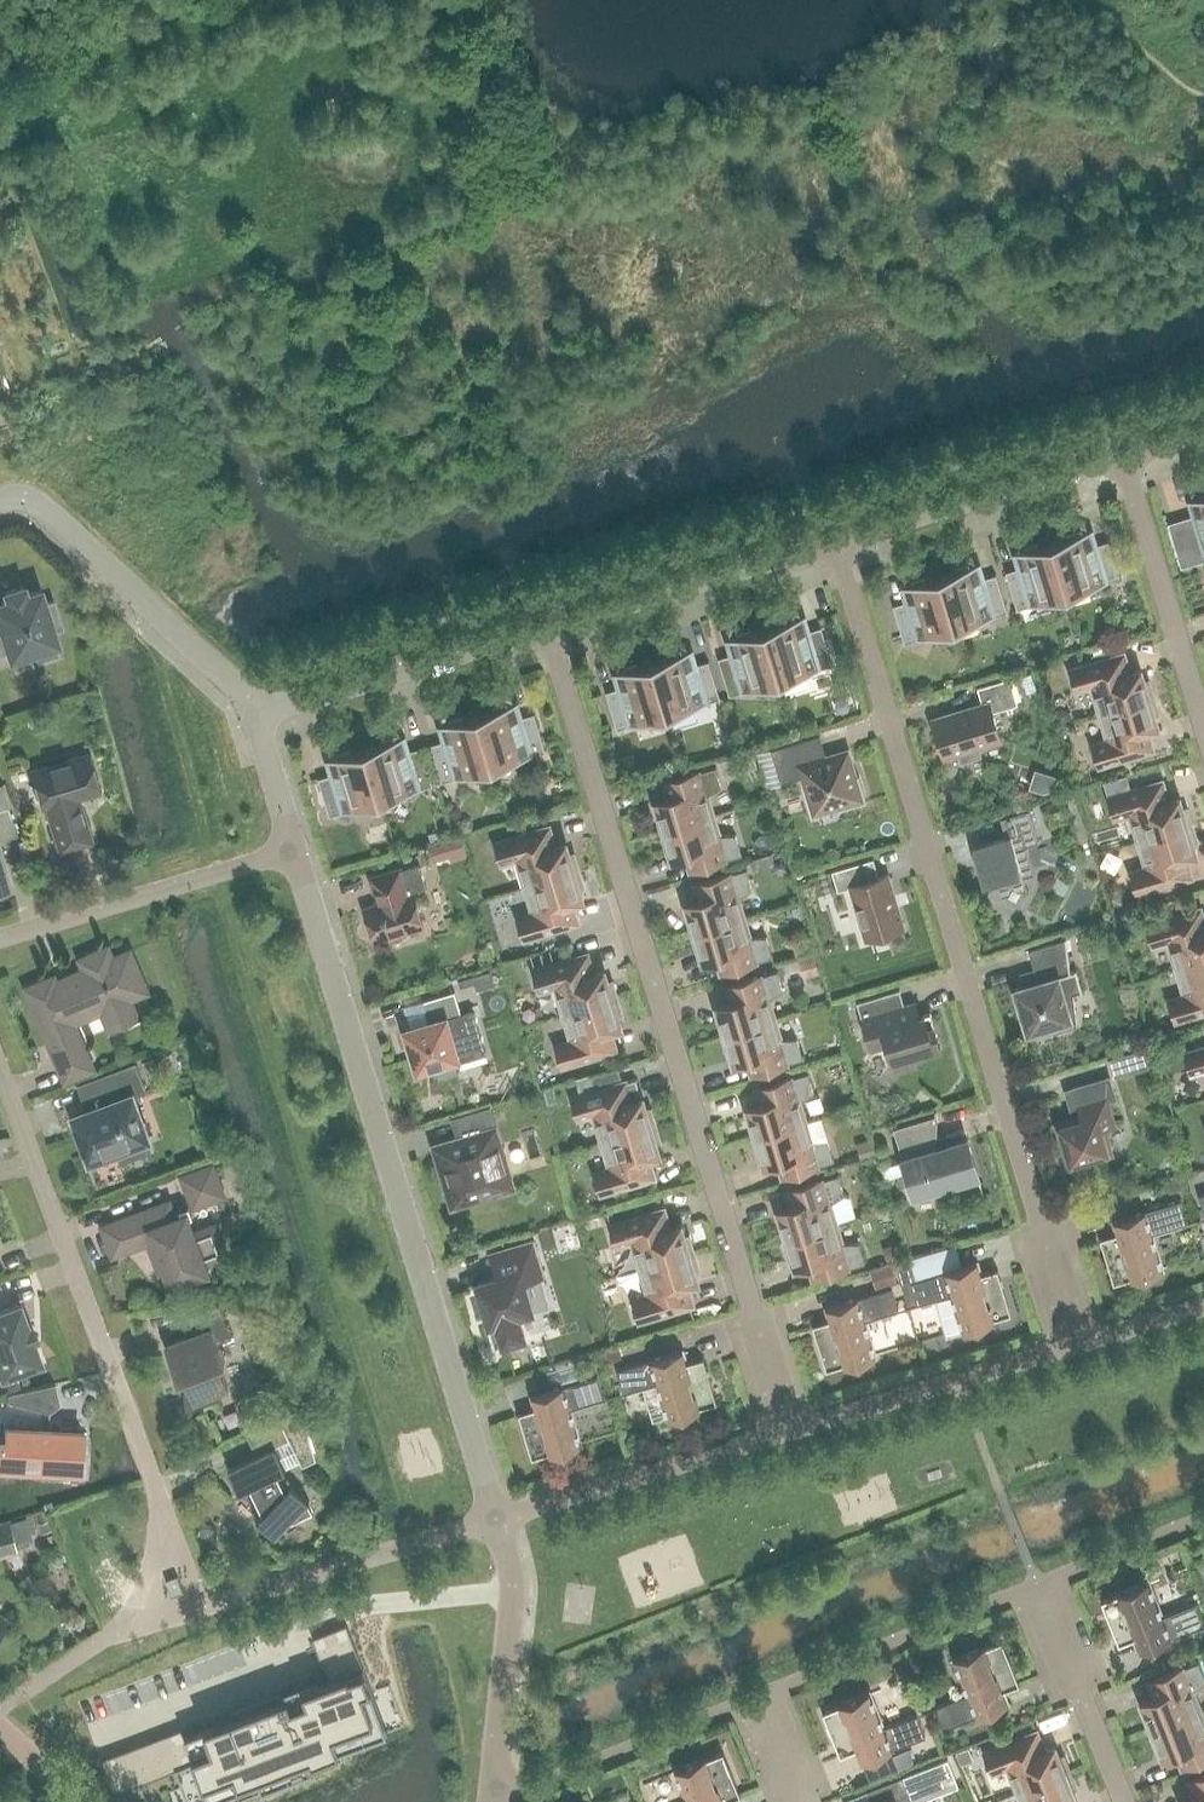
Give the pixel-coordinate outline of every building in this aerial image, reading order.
[(1192,557),(1203,553),(1203,496),(1199,497),(1203,512),(1181,519),(1192,557)] [(1085,548),(1081,533),(1053,541),(1068,594),(1120,579),(1108,541),(1085,548)] [(1068,594),(1053,541),(1024,550),(1029,565),(1006,572),(1017,609),(1068,594)] [(968,567),(940,575),(956,628),(1007,612),(996,575),(973,582),(968,567)] [(916,599),(893,606),(904,643),(956,628),(940,575),(912,584),(916,599)] [(7,649),(10,659),(35,651),(37,660),(57,654),(54,645),(57,644),(53,630),(62,627),(53,601),(45,604),(40,590),(26,594),(23,586),(4,592),(7,601),(0,603),(0,651),(7,649)] [(798,634),(794,619),(765,628),(781,680),(832,665),(821,627),(798,634)] [(781,680),(765,628),(737,636),(741,651),(718,658),(729,696),(781,680)] [(681,653),(653,662),(668,714),(720,699),(709,661),(685,668),(681,653)] [(1092,686),(1100,713),(1154,697),(1149,680),(1145,682),(1141,670),(1126,674),(1121,656),(1124,655),(1123,654),(1070,670),(1076,691),(1092,686)] [(668,714),(653,662),(624,670),(629,685),(605,692),(617,730),(668,714)] [(982,704),(934,719),(945,758),(959,754),(961,761),(980,755),(978,748),(1000,741),(991,713),(1018,705),(1010,678),(977,688),(982,704)] [(1154,697),(1100,713),(1108,740),(1092,745),(1098,766),(1152,750),(1152,748),(1149,749),(1143,731),(1158,727),(1154,715),(1159,713),(1154,697)] [(506,706),(478,714),(493,767),(545,751),(534,714),(510,721),(506,706)] [(478,714),(449,723),(454,738),(431,745),(442,782),(493,767),(478,714)] [(393,740),(365,748),(381,801),(432,785),(421,747),(398,754),(393,740)] [(867,802),(859,775),(852,777),(846,754),(812,764),(805,740),(771,750),(781,784),(805,777),(815,810),(838,804),(840,810),(867,802)] [(365,748),(337,757),(341,771),(318,779),(329,816),(381,801),(365,748)] [(87,755),(31,771),(42,809),(47,807),(60,851),(90,842),(80,807),(78,807),(75,799),(98,792),(87,755)] [(735,757),(719,762),(724,777),(740,772),(735,757)] [(722,787),(716,767),(659,784),(663,799),(661,800),(663,810),(658,811),(664,830),(713,815),(711,809),(707,796),(722,787)] [(1034,774),(1030,788),(1043,792),(1055,790),(1057,782),(1034,774)] [(1138,841),(1192,824),(1187,808),(1183,809),(1179,797),(1165,801),(1159,783),(1162,783),(1162,781),(1108,797),(1114,818),(1130,814),(1138,841)] [(17,834),(2,784),(0,784),(0,839),(17,834)] [(1029,810),(1001,819),(1006,836),(972,847),(983,883),(996,879),(1001,897),(1008,895),(1016,899),(1020,891),(1027,889),(1023,877),(1035,874),(1026,846),(1039,842),(1029,810)] [(715,822),(713,815),(664,830),(669,849),(675,847),(678,857),(691,853),(695,867),(689,869),(690,870),(742,855),(736,834),(719,835),(715,822)] [(1192,824),(1138,841),(1146,868),(1130,872),(1137,893),(1190,877),(1190,876),(1187,876),(1182,858),(1196,854),(1193,842),(1197,841),(1192,824)] [(574,853),(570,855),(566,842),(552,847),(546,829),(549,828),(548,827),(495,843),(501,864),(517,859),(525,886),(579,870),(574,853)] [(460,838),(429,848),(434,862),(464,852),(460,838)] [(10,886),(0,851),(0,889),(10,886)] [(769,854),(749,860),(752,871),(772,865),(769,854)] [(879,878),(874,859),(832,871),(838,891),(850,888),(865,940),(904,928),(888,875),(879,878)] [(400,870),(400,869),(370,878),(375,895),(378,896),(380,903),(364,908),(374,941),(383,939),(384,940),(388,942),(402,938),(405,934),(404,932),(424,926),(414,894),(427,891),(419,864),(400,870)] [(700,884),(704,898),(691,902),(694,912),(689,914),(694,932),(744,917),(742,911),(738,898),(752,889),(746,869),(694,885),(695,886),(700,884)] [(580,888),(584,886),(579,870),(525,886),(533,913),(517,918),(524,939),(577,923),(577,921),(574,922),(569,904),(583,900),(580,888)] [(1203,960),(1203,928),(1203,929),(1197,911),(1200,910),(1200,908),(1146,925),(1152,946),(1168,941),(1176,968),(1203,960)] [(726,969),(720,971),(721,972),(772,957),(766,937),(749,937),(745,924),(746,924),(744,917),(694,932),(700,951),(705,950),(708,959),(722,955),(726,969)] [(811,936),(793,941),(797,955),(815,950),(811,936)] [(1070,973),(1066,938),(1065,938),(1065,940),(1029,951),(1036,975),(1025,978),(1027,985),(1015,989),(1028,1032),(1051,1025),(1053,1031),(1051,1031),(1052,1032),(1076,1025),(1073,994),(1081,991),(1081,993),(1083,992),(1076,970),(1075,970),(1075,971),(1070,973)] [(54,977),(27,988),(58,1061),(67,1082),(94,1070),(85,1049),(69,1012),(82,1007),(83,1009),(88,1013),(94,1014),(102,1010),(107,1021),(111,1031),(138,1019),(134,1010),(129,999),(139,995),(143,990),(143,983),(130,951),(112,958),(108,948),(102,950),(99,948),(87,953),(86,957),(80,959),(85,970),(84,970),(78,970),(72,972),(67,977),(66,978),(67,981),(57,985),(54,977)] [(540,991),(555,987),(563,1014),(617,997),(612,981),(608,982),(605,970),(590,974),(585,956),(587,956),(587,954),(533,970),(540,991)] [(814,955),(799,959),(805,979),(820,974),(814,955)] [(1176,968),(1184,995),(1169,1000),(1175,1021),(1203,1012),(1203,960),(1176,968)] [(491,971),(473,976),(477,990),(495,984),(491,971)] [(725,1034),(775,1019),(773,1013),(769,1000),(783,991),(777,971),(725,986),(725,988),(731,986),(735,1000),(722,1004),(725,1014),(719,1016),(725,1034)] [(900,990),(857,1003),(862,1018),(861,1018),(871,1050),(887,1045),(895,1072),(916,1065),(914,1058),(941,1050),(930,1013),(915,1018),(910,1004),(904,1006),(900,990)] [(406,1030),(421,1082),(423,1081),(419,1069),(457,1058),(458,1063),(487,1054),(474,1010),(461,1014),(455,992),(423,1001),(423,1000),(422,1001),(429,1023),(406,1030)] [(617,997),(563,1014),(571,1041),(556,1045),(562,1066),(616,1050),(615,1049),(613,1050),(607,1032),(622,1027),(618,1015),(622,1014),(617,997)] [(756,1071),(751,1073),(751,1074),(803,1059),(797,1038),(781,1039),(777,1026),(775,1019),(725,1034),(731,1053),(736,1051),(739,1061),(752,1057),(756,1071)] [(1184,1052),(1191,1073),(1203,1069),(1203,1046),(1184,1052)] [(1147,1066),(1142,1050),(1110,1060),(1115,1076),(1147,1066)] [(153,1058),(142,1063),(146,1073),(157,1069),(153,1058)] [(79,1132),(90,1161),(118,1151),(122,1161),(149,1151),(145,1141),(150,1139),(133,1095),(145,1091),(135,1065),(119,1071),(124,1084),(89,1097),(93,1108),(78,1114),(82,1125),(79,1132)] [(647,1110),(643,1097),(642,1097),(637,1078),(623,1082),(618,1069),(590,1077),(589,1075),(575,1080),(580,1095),(571,1098),(578,1119),(593,1114),(602,1141),(656,1125),(651,1108),(647,1110)] [(803,1115),(799,1102),(814,1093),(808,1073),(756,1089),(756,1090),(762,1088),(766,1102),(753,1106),(755,1116),(750,1118),(756,1136),(805,1122),(803,1115)] [(1074,1119),(1074,1118),(1056,1124),(1069,1167),(1104,1156),(1109,1145),(1104,1129),(1116,1125),(1108,1100),(1115,1098),(1109,1077),(1072,1089),(1080,1113),(1077,1118),(1074,1119)] [(490,1107),(453,1119),(459,1140),(436,1146),(453,1204),(511,1187),(494,1131),(497,1130),(490,1107)] [(936,1150),(937,1110),(935,1110),(935,1116),(894,1129),(904,1161),(882,1168),(886,1181),(908,1175),(916,1201),(935,1195),(935,1184),(945,1184),(945,1186),(977,1176),(983,1196),(984,1196),(967,1139),(946,1145),(946,1150),(936,1150)] [(761,1155),(767,1154),(770,1163),(783,1159),(787,1173),(781,1175),(782,1176),(834,1161),(828,1141),(811,1141),(807,1128),(805,1122),(756,1136),(761,1155)] [(661,1141),(656,1125),(602,1141),(610,1168),(594,1173),(600,1194),(654,1178),(654,1176),(651,1177),(646,1159),(660,1155),(656,1142),(661,1141)] [(872,1138),(856,1143),(861,1160),(878,1155),(872,1138)] [(212,1166),(183,1177),(189,1192),(218,1182),(212,1166)] [(792,1190),(797,1204),(783,1208),(786,1218),(781,1220),(786,1239),(836,1224),(834,1217),(830,1204),(844,1195),(838,1175),(786,1191),(787,1192),(792,1190)] [(1182,1178),(1167,1182),(1170,1192),(1184,1188),(1182,1178)] [(1117,1234),(1111,1235),(1114,1245),(1103,1248),(1113,1284),(1163,1269),(1152,1234),(1186,1224),(1179,1201),(1113,1221),(1114,1223),(1117,1234)] [(108,1225),(105,1231),(113,1254),(141,1244),(142,1247),(155,1242),(170,1281),(176,1284),(208,1272),(205,1264),(226,1255),(225,1252),(225,1245),(223,1239),(218,1234),(218,1233),(217,1234),(210,1233),(204,1235),(199,1240),(196,1242),(192,1230),(185,1227),(179,1229),(170,1206),(164,1204),(108,1225)] [(667,1229),(661,1211),(664,1210),(664,1209),(610,1225),(616,1246),(632,1241),(640,1268),(694,1252),(689,1236),(685,1237),(681,1225),(667,1229)] [(836,1224),(786,1239),(792,1257),(798,1256),(800,1266),(814,1262),(818,1275),(812,1277),(813,1279),(865,1263),(859,1243),(842,1243),(838,1230),(836,1224)] [(503,1250),(510,1273),(477,1284),(495,1346),(525,1337),(520,1321),(533,1317),(531,1312),(533,1311),(524,1281),(543,1275),(533,1241),(503,1250)] [(895,1245),(884,1248),(888,1261),(899,1258),(895,1245)] [(699,1269),(694,1252),(640,1268),(648,1295),(632,1300),(639,1321),(692,1305),(692,1304),(689,1304),(684,1286),(698,1282),(695,1270),(699,1269)] [(895,1263),(908,1306),(917,1303),(918,1304),(952,1295),(962,1328),(962,1330),(994,1320),(1011,1315),(1000,1278),(998,1269),(987,1273),(980,1275),(977,1264),(977,1262),(916,1280),(909,1258),(895,1263)] [(892,1264),(870,1270),(876,1289),(897,1283),(892,1264)] [(830,1320),(823,1322),(826,1331),(815,1334),(826,1370),(875,1356),(865,1321),(898,1310),(892,1287),(826,1307),(826,1309),(827,1309),(830,1320)] [(0,1377),(41,1362),(33,1339),(36,1338),(35,1336),(32,1337),(29,1328),(32,1327),(31,1325),(28,1326),(19,1303),(0,1310),(0,1376),(0,1377)] [(232,1338),(219,1305),(189,1316),(196,1334),(166,1346),(175,1370),(180,1367),(187,1385),(185,1386),(187,1410),(185,1411),(185,1412),(220,1399),(217,1392),(229,1387),(220,1364),(225,1362),(218,1343),(232,1338)] [(618,1346),(603,1351),(607,1363),(621,1358),(618,1346)] [(683,1352),(683,1350),(617,1370),(623,1393),(657,1383),(668,1418),(717,1403),(706,1367),(689,1372),(683,1353),(683,1352)] [(535,1408),(529,1410),(532,1420),(521,1423),(532,1459),(581,1444),(570,1409),(604,1399),(597,1376),(531,1396),(532,1398),(535,1408)] [(59,1404),(55,1384),(7,1394),(7,1401),(8,1402),(48,1412),(49,1413),(59,1404)] [(290,1438),(228,1468),(239,1491),(250,1485),(263,1513),(258,1519),(275,1536),(290,1521),(291,1524),(313,1513),(308,1503),(309,1501),(292,1484),(286,1490),(277,1472),(286,1468),(301,1461),(303,1466),(317,1460),(302,1407),(289,1413),(281,1418),(290,1438)] [(0,1441),(0,1468),(80,1472),(82,1431),(48,1429),(49,1413),(48,1412),(47,1429),(5,1426),(5,1441),(0,1441)] [(272,1423),(257,1435),(266,1446),(281,1434),(272,1423)] [(11,1521),(0,1524),(0,1556),(19,1551),(17,1544),(11,1521)] [(47,1521),(38,1524),(41,1533),(51,1530),(47,1521)] [(182,1592),(177,1577),(167,1581),(172,1596),(182,1592)] [(1203,1626),(1195,1603),(1162,1617),(1149,1583),(1101,1602),(1115,1637),(1126,1633),(1129,1641),(1135,1639),(1140,1649),(1139,1649),(1140,1651),(1203,1626)] [(9,1623),(0,1614),(0,1632),(9,1623)] [(183,1728),(101,1759),(114,1794),(176,1770),(177,1770),(195,1763),(209,1800),(257,1782),(261,1792),(262,1793),(313,1774),(342,1763),(338,1751),(388,1731),(373,1692),(372,1691),(363,1668),(347,1625),(313,1637),(326,1673),(230,1710),(233,1718),(186,1736),(183,1728)] [(954,1660),(955,1662),(968,1694),(935,1707),(944,1729),(1008,1704),(1007,1702),(1003,1692),(1009,1689),(1005,1681),(1016,1676),(1002,1641),(954,1660)] [(1200,1710),(1193,1691),(1203,1683),(1203,1677),(1198,1662),(1148,1682),(1148,1684),(1154,1681),(1159,1695),(1146,1700),(1150,1709),(1145,1712),(1152,1730),(1200,1710)] [(883,1728),(870,1694),(822,1713),(836,1748),(847,1744),(850,1753),(857,1750),(861,1760),(860,1761),(861,1762),(925,1737),(916,1715),(883,1728)] [(1200,1710),(1152,1730),(1159,1748),(1165,1746),(1168,1755),(1181,1750),(1187,1764),(1181,1766),(1182,1767),(1203,1758),(1203,1720),(1200,1710)] [(1017,1793),(1070,1772),(1064,1756),(1059,1758),(1055,1746),(1041,1751),(1034,1734),(1036,1733),(1036,1731),(984,1752),(992,1773),(1007,1767),(1017,1793)] [(968,1748),(956,1753),(961,1765),(973,1760),(968,1748)] [(911,1749),(894,1756),(900,1769),(916,1763),(911,1749)] [(730,1801),(727,1792),(737,1788),(723,1752),(676,1771),(688,1801),(727,1801),(730,1801)] [(903,1777),(913,1801),(918,1801),(957,1786),(947,1760),(903,1777)] [(1070,1772),(1017,1793),(1021,1801),(1076,1801),(1077,1801),(1072,1790),(1076,1788),(1070,1772)] [(1188,1781),(1188,1782),(1194,1780),(1199,1793),(1186,1799),(1187,1801),(1203,1801),(1203,1774),(1188,1781)] [(903,1777),(866,1791),(867,1793),(871,1791),(875,1801),(913,1801),(903,1777)]
